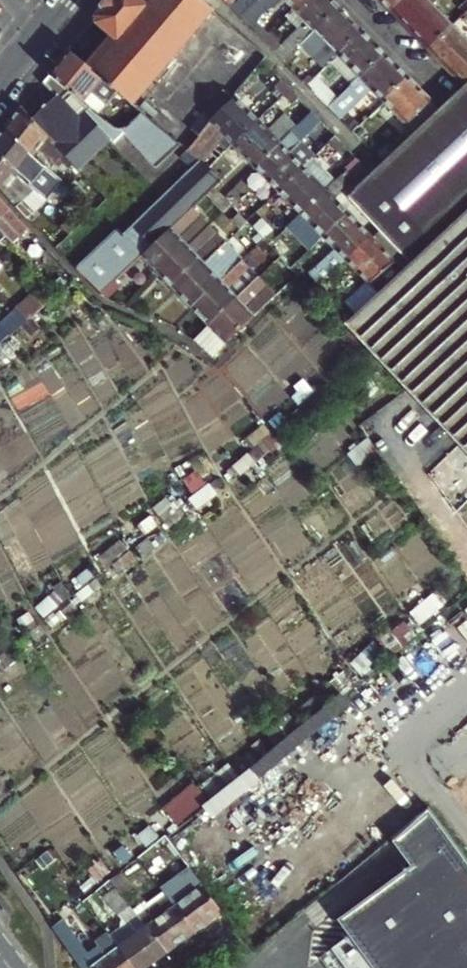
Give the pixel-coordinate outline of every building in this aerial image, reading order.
[(95,20),(112,36),(88,65),(132,103),(213,8),(206,2),(203,0),(112,0),(95,20)] [(230,6),(240,15),(256,0),(236,0),(230,6)] [(240,15),(251,25),(270,8),(271,9),(282,0),(256,0),(240,15)] [(316,30),(340,6),(334,0),(301,0),(294,7),(316,30)] [(391,9),(400,0),(382,0),(391,9)] [(453,22),(432,0),(400,0),(391,9),(428,46),(453,22)] [(464,11),(466,8),(466,0),(463,0),(458,5),(464,11)] [(338,52),(362,29),(340,6),(316,30),(327,41),(314,53),(326,64),(338,52)] [(466,82),(466,37),(453,22),(428,46),(465,84),(466,82)] [(275,50),(285,60),(307,39),(297,29),(275,50)] [(361,75),(385,51),(362,29),(338,52),(361,75)] [(70,50),(49,75),(98,113),(111,99),(129,115),(137,107),(132,103),(88,65),(70,50)] [(408,75),(385,51),(361,75),(384,98),(408,75)] [(307,83),(313,77),(308,71),(302,77),(307,83)] [(307,83),(329,106),(339,96),(317,73),(313,77),(307,83)] [(53,93),(31,118),(80,170),(121,131),(98,113),(49,75),(43,82),(53,93)] [(418,131),(441,108),(408,75),(384,98),(418,131)] [(290,86),(282,78),(273,86),(281,95),(290,86)] [(354,82),(334,108),(349,120),(369,94),(354,82)] [(465,84),(454,96),(449,101),(441,108),(418,131),(379,169),(349,198),(355,203),(382,232),(412,262),(436,239),(429,232),(466,196),(466,197),(466,82),(465,84)] [(290,86),(281,95),(291,104),(299,97),(290,86)] [(222,92),(206,111),(214,118),(232,100),(222,92)] [(214,118),(209,123),(232,145),(256,120),(234,98),(232,100),(214,118)] [(86,175),(80,170),(31,118),(21,108),(5,127),(32,154),(40,147),(55,163),(60,158),(81,180),(86,175)] [(255,168),(279,191),(316,153),(302,139),(320,119),(311,110),(296,126),(255,168)] [(155,159),(174,138),(142,111),(132,124),(121,131),(155,159)] [(206,111),(192,128),(198,134),(209,123),(214,118),(206,111)] [(266,130),(256,120),(232,145),(255,168),(296,126),(282,114),(266,130)] [(32,154),(5,127),(0,133),(0,155),(17,173),(26,181),(33,174),(56,196),(66,187),(32,154)] [(180,143),(185,148),(198,134),(192,128),(180,143)] [(132,226),(151,248),(193,207),(222,180),(208,168),(185,148),(180,143),(175,149),(194,165),(132,226)] [(316,153),(279,191),(300,213),(339,174),(316,153)] [(17,173),(0,155),(0,189),(27,218),(34,212),(21,198),(20,195),(9,182),(17,173)] [(349,164),(339,174),(300,213),(324,236),(347,212),(330,195),(353,172),(355,173),(363,165),(356,157),(354,155),(347,161),(349,164)] [(466,210),(466,197),(466,196),(429,232),(436,239),(466,210)] [(25,227),(11,211),(12,210),(0,198),(0,232),(9,242),(25,227)] [(142,256),(159,274),(188,245),(180,237),(201,216),(193,207),(151,248),(142,256)] [(436,239),(412,262),(380,292),(358,313),(346,324),(466,453),(466,210),(436,239)] [(348,259),(371,235),(347,212),(324,236),(338,250),(311,276),(319,286),(348,259)] [(209,224),(201,216),(180,237),(188,245),(209,224)] [(188,245),(159,274),(176,292),(204,263),(196,254),(217,233),(209,224),(188,245)] [(380,292),(412,262),(382,232),(375,239),(394,259),(371,282),(380,292)] [(217,233),(196,254),(204,263),(226,242),(217,233)] [(371,282),(394,259),(375,239),(371,235),(348,259),(369,280),(371,282)] [(176,292),(192,308),(243,259),(226,242),(204,263),(176,292)] [(243,259),(192,308),(208,326),(260,277),(243,259)] [(225,343),(276,294),(260,277),(208,326),(225,343)] [(352,307),(358,313),(380,292),(371,282),(369,280),(353,296),(350,294),(345,300),(345,303),(350,308),(352,307)] [(0,321),(0,328),(7,335),(23,321),(12,310),(0,321)] [(219,787),(223,791),(241,774),(231,763),(206,787),(198,778),(168,807),(183,822),(219,787)] [(431,801),(397,831),(418,859),(344,919),(355,934),(332,951),(345,967),(466,967),(466,851),(431,801)] [(195,873),(171,841),(163,847),(187,878),(195,873)] [(187,878),(167,893),(176,904),(203,884),(195,873),(187,878)] [(135,884),(122,893),(167,953),(196,931),(176,904),(167,893),(162,887),(146,899),(135,884)] [(224,911),(203,884),(176,904),(196,931),(224,911)] [(122,893),(117,887),(107,895),(127,921),(110,934),(120,946),(136,967),(147,967),(167,953),(122,893)] [(84,899),(71,910),(77,917),(90,907),(84,899)] [(94,965),(96,967),(136,967),(120,946),(98,962),(62,916),(52,924),(86,967),(90,967),(94,965)]
